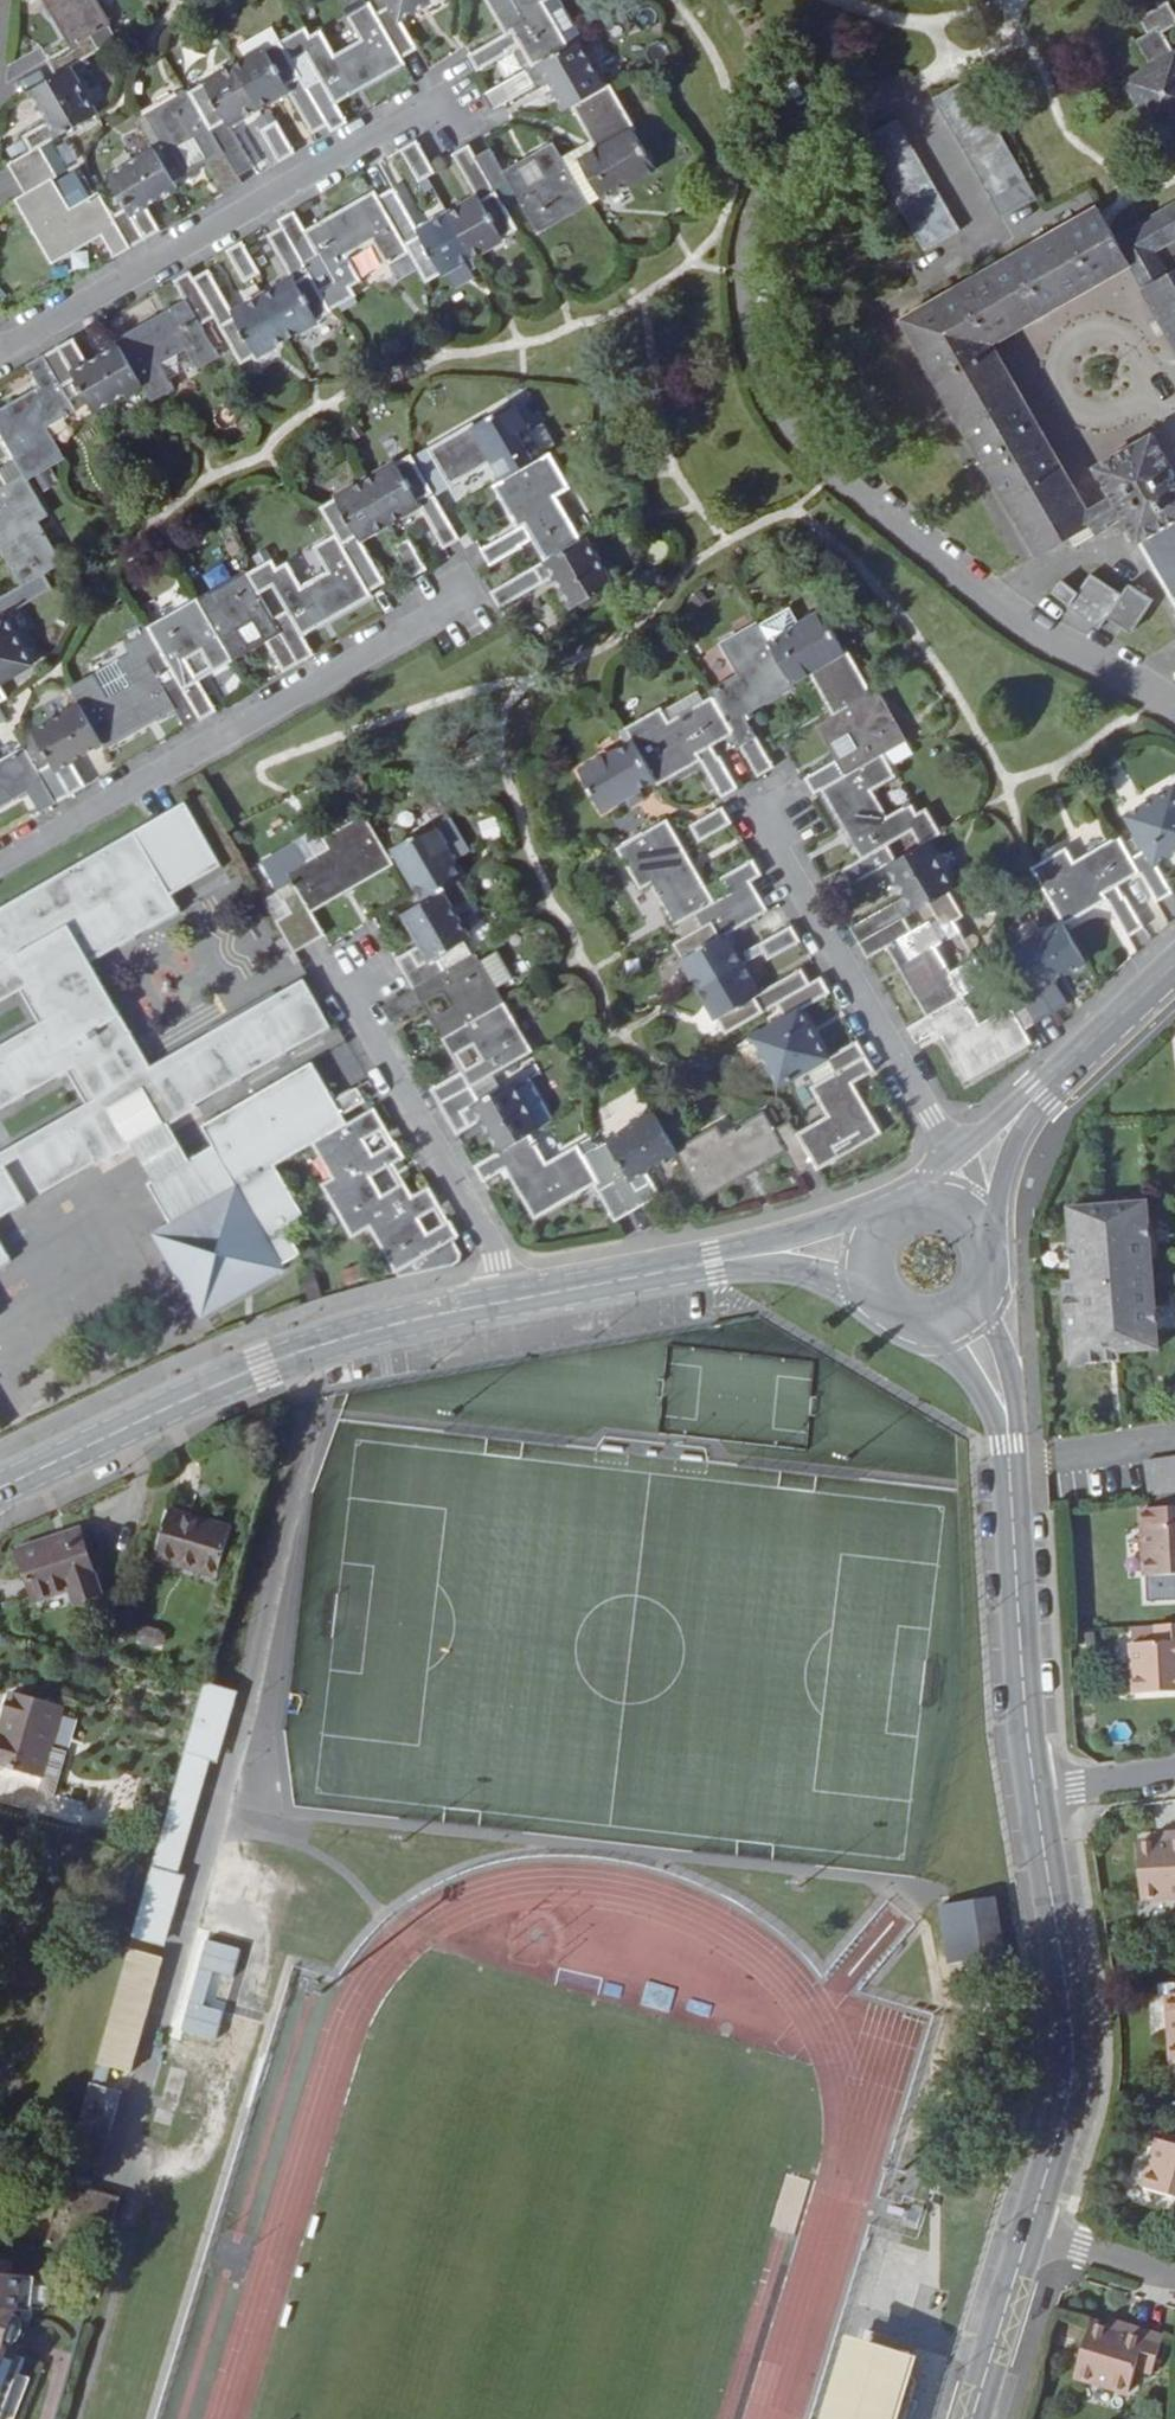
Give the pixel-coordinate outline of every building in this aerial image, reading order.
[(70,47),(95,37),(114,25),(100,0),(44,0),(70,47)] [(405,59),(420,51),(402,20),(436,0),(387,0),(391,6),(379,13),(405,59)] [(505,34),(469,56),(478,72),(521,47),(533,66),(570,45),(546,2),(549,0),(486,0),(505,34)] [(1159,127),(1170,121),(1174,118),(1174,50),(1165,33),(1174,27),(1174,8),(1171,1),(1141,18),(1150,33),(1137,40),(1153,69),(1129,83),(1155,129),(1159,127)] [(280,44),(329,127),(332,133),(349,123),(343,114),(339,106),(406,65),(408,64),(405,59),(379,13),(372,2),(347,16),(362,41),(338,56),(323,31),(313,37),(307,27),(280,44)] [(95,37),(70,47),(48,61),(56,76),(29,94),(45,124),(24,137),(33,152),(44,149),(100,115),(74,69),(104,51),(95,37)] [(570,45),(533,66),(484,96),(494,114),(511,103),(546,82),(564,111),(565,113),(573,109),(608,87),(580,39),(570,45)] [(189,94),(240,178),(255,169),(231,127),(260,110),(288,93),(313,135),(329,127),(280,44),(278,40),(189,94)] [(1038,196),(971,78),(935,98),(1002,217),(1038,196)] [(608,87),(573,109),(597,150),(580,160),(605,203),(659,172),(634,128),(637,127),(613,85),(608,87)] [(156,149),(177,182),(197,170),(185,152),(198,145),(227,194),(243,184),(240,178),(189,94),(188,92),(139,121),(156,149)] [(961,229),(899,118),(862,138),(925,250),(961,229)] [(279,121),(270,127),(263,132),(281,163),(297,153),(279,121)] [(1170,121),(1159,127),(1174,155),(1174,129),(1170,121)] [(420,184),(429,179),(436,174),(433,167),(418,142),(402,151),(420,184)] [(478,158),(506,205),(518,198),(539,234),(590,206),(554,144),(505,172),(492,149),(478,158)] [(506,205),(478,158),(470,146),(453,156),(477,197),(449,214),(421,230),(396,188),(380,197),(411,254),(428,283),(521,231),(506,205)] [(44,149),(33,152),(10,166),(26,194),(56,180),(60,178),(44,149)] [(127,208),(143,243),(162,232),(149,208),(180,189),(177,182),(156,149),(109,177),(127,208)] [(56,180),(26,194),(17,201),(55,265),(103,237),(116,258),(143,243),(127,208),(114,216),(100,192),(72,209),(56,180)] [(411,254),(380,197),(376,191),(307,231),(297,212),(279,222),(282,227),(332,313),(358,298),(353,288),(364,282),(350,257),(374,243),(389,267),(411,254)] [(1157,250),(1174,240),(1174,205),(1116,239),(1131,265),(1157,250)] [(1131,265),(1116,239),(1105,220),(1099,210),(1073,223),(1105,280),(1117,273),(1131,265)] [(1107,523),(1096,503),(1088,507),(994,343),(1105,280),(1073,223),(904,319),(1039,556),(1092,526),(1097,535),(1110,528),(1107,523)] [(332,313),(282,227),(268,237),(291,279),(235,312),(211,270),(196,278),(215,318),(243,365),(332,313)] [(244,242),(228,252),(246,283),(262,274),(244,242)] [(1143,287),(1169,272),(1157,250),(1131,265),(1143,287)] [(1169,272),(1143,287),(1174,342),(1174,269),(1169,272)] [(215,318),(196,278),(192,272),(176,282),(187,300),(117,341),(118,343),(144,388),(152,401),(176,388),(162,365),(188,350),(199,369),(222,357),(203,326),(215,318)] [(144,388),(118,343),(89,362),(75,339),(57,350),(78,381),(97,415),(144,388)] [(57,350),(29,366),(40,387),(0,412),(0,433),(15,460),(24,475),(30,481),(66,458),(49,429),(78,412),(64,389),(78,381),(57,350)] [(503,481),(546,456),(515,403),(471,428),(470,426),(429,450),(450,488),(493,464),(503,481)] [(1174,603),(1174,471),(1154,434),(1096,467),(1111,495),(1123,514),(1174,603)] [(336,535),(372,592),(387,583),(363,541),(394,523),(420,507),(445,550),(463,540),(412,453),(320,508),(336,535)] [(546,456),(503,481),(494,487),(518,529),(482,550),(491,566),(532,542),(544,563),(583,541),(558,496),(571,488),(552,453),(546,456)] [(15,460),(0,469),(0,471),(8,485),(24,475),(15,460)] [(8,485),(0,471),(0,490),(8,485)] [(24,475),(8,485),(0,490),(0,545),(23,585),(0,598),(0,616),(1,618),(9,616),(55,589),(47,574),(64,563),(40,522),(50,516),(30,481),(24,475)] [(1096,503),(1107,523),(1115,519),(1123,514),(1111,495),(1104,499),(1096,503)] [(246,574),(298,666),(316,655),(305,637),(373,597),(372,592),(336,535),(314,548),(327,572),(304,585),(290,562),(279,568),(273,558),(246,574)] [(583,541),(544,563),(493,593),(503,610),(554,579),(572,609),(617,584),(588,537),(583,541)] [(394,547),(408,572),(412,580),(429,570),(424,563),(411,538),(404,542),(394,547)] [(197,599),(233,663),(267,644),(285,673),(298,666),(246,574),(244,571),(197,599)] [(1143,592),(1130,583),(1123,594),(1093,574),(1080,592),(1062,580),(1053,594),(1072,606),(1070,609),(1101,629),(1109,618),(1133,634),(1155,601),(1143,592)] [(149,631),(203,720),(218,711),(201,682),(233,663),(197,599),(147,627),(149,631)] [(791,610),(762,627),(772,644),(801,627),(791,610)] [(772,644),(792,684),(810,673),(835,717),(874,693),(851,651),(847,653),(824,614),(801,627),(772,644)] [(1,618),(0,619),(0,704),(9,699),(1,685),(37,664),(9,616),(1,618)] [(713,698),(734,736),(759,778),(776,768),(765,750),(747,718),(795,689),(792,684),(772,644),(762,627),(760,623),(721,646),(739,676),(710,693),(713,698)] [(80,706),(104,744),(107,750),(177,710),(188,728),(203,720),(149,631),(123,646),(128,654),(119,660),(133,685),(108,698),(94,674),(70,688),(80,706)] [(874,693),(835,717),(817,727),(836,761),(806,779),(815,796),(823,792),(885,756),(910,742),(880,689),(874,693)] [(635,742),(657,779),(660,782),(700,760),(722,799),(739,789),(715,746),(734,736),(713,698),(671,722),(663,708),(627,729),(635,742)] [(37,771),(54,807),(68,800),(88,788),(74,762),(104,744),(80,706),(34,734),(50,763),(37,771)] [(657,779),(635,742),(582,773),(603,811),(624,799),(642,788),(657,779)] [(28,793),(41,815),(54,807),(37,771),(25,749),(0,763),(0,810),(28,793)] [(885,756),(823,792),(862,860),(844,871),(853,887),(886,868),(930,843),(942,835),(927,809),(918,813),(912,802),(889,816),(876,791),(898,779),(885,756)] [(642,788),(624,799),(630,810),(649,799),(642,788)] [(1142,874),(1159,903),(1174,894),(1174,892),(1158,864),(1174,854),(1174,790),(1128,817),(1146,850),(1134,857),(1142,874)] [(92,964),(182,911),(174,897),(223,866),(188,805),(187,804),(166,817),(152,824),(0,911),(0,922),(8,935),(0,940),(0,1004),(22,992),(92,964)] [(724,808),(695,824),(692,826),(702,843),(733,824),(724,808)] [(394,866),(365,815),(324,840),(330,849),(289,873),(300,893),(285,903),(292,914),(277,923),(295,956),(327,937),(313,913),(394,866)] [(651,885),(694,863),(671,823),(669,820),(620,850),(643,890),(651,885)] [(463,877),(434,826),(396,849),(425,899),(463,877)] [(1064,923),(1067,926),(1108,902),(1129,938),(1145,928),(1121,886),(1142,874),(1134,857),(1121,835),(1075,861),(1068,849),(1034,869),(1064,923)] [(930,843),(886,868),(903,899),(853,929),(862,944),(953,894),(956,892),(930,843)] [(694,917),(753,882),(763,875),(755,861),(722,880),(730,893),(716,901),(694,863),(651,885),(676,927),(694,917)] [(753,882),(694,917),(702,929),(675,945),(728,1036),(778,1007),(812,983),(804,969),(759,995),(728,939),(770,913),(753,882)] [(416,990),(449,971),(441,958),(472,939),(445,892),(405,916),(423,946),(398,961),(416,990)] [(953,894),(862,944),(871,959),(889,949),(928,1017),(966,997),(992,981),(977,957),(953,971),(940,948),(964,935),(958,923),(966,917),(953,894)] [(1009,1008),(1028,1033),(1070,1005),(1057,980),(1086,961),(1067,926),(1064,923),(1017,951),(1034,982),(1006,1000),(1009,1008)] [(763,960),(799,943),(791,928),(756,944),(763,960)] [(449,971),(416,990),(385,1008),(395,1024),(445,995),(452,1008),(433,1019),(446,1042),(507,1004),(478,954),(449,971)] [(27,1203),(6,1168),(22,1159),(42,1194),(95,1164),(97,1168),(133,1148),(152,1181),(147,1184),(170,1225),(157,1232),(161,1236),(155,1240),(175,1274),(180,1271),(183,1276),(178,1279),(198,1314),(203,1310),(206,1316),(240,1296),(237,1291),(243,1288),(245,1293),(280,1274),(277,1268),(300,1255),(287,1232),(305,1220),(277,1171),(275,1167),(336,1132),(331,1124),(354,1110),(346,1096),(333,1103),(311,1064),(202,1127),(213,1147),(189,1161),(170,1127),(199,1109),(197,1105),(335,1026),(308,978),(152,1067),(92,964),(22,992),(27,1000),(40,1024),(0,1047),(0,1112),(68,1073),(86,1105),(14,1146),(0,1155),(0,1219),(27,1203)] [(818,1085),(868,1056),(860,1041),(829,1059),(803,1013),(833,995),(823,977),(812,983),(778,1007),(785,1019),(755,1038),(782,1085),(809,1070),(818,1085)] [(966,997),(928,1017),(911,1027),(920,1044),(940,1033),(969,1083),(1035,1044),(1028,1033),(1009,1008),(982,1024),(966,997)] [(507,1004),(446,1042),(456,1059),(476,1048),(483,1061),(433,1091),(442,1107),(474,1089),(535,1053),(507,1004)] [(799,1135),(818,1168),(820,1172),(884,1135),(856,1085),(877,1073),(868,1056),(818,1085),(811,1089),(828,1118),(799,1135)] [(474,1089),(442,1107),(459,1136),(484,1122),(501,1153),(534,1135),(541,1131),(514,1084),(481,1102),(474,1089)] [(336,1132),(314,1145),(333,1180),(322,1187),(324,1188),(338,1180),(339,1181),(367,1165),(375,1178),(377,1177),(378,1179),(407,1162),(398,1145),(382,1154),(372,1134),(385,1126),(376,1109),(336,1132)] [(678,1150),(679,1154),(706,1201),(789,1154),(802,1178),(818,1168),(799,1135),(791,1122),(777,1129),(767,1112),(724,1136),(719,1126),(678,1150)] [(587,1156),(596,1188),(616,1223),(646,1207),(663,1197),(649,1171),(679,1154),(678,1150),(657,1114),(587,1156)] [(534,1135),(501,1153),(477,1166),(486,1184),(507,1172),(536,1221),(596,1188),(587,1156),(581,1144),(549,1162),(534,1135)] [(338,1180),(324,1188),(354,1240),(372,1230),(369,1225),(410,1202),(402,1188),(387,1196),(378,1179),(377,1177),(375,1178),(367,1165),(339,1181),(338,1180)] [(369,1225),(372,1230),(397,1276),(455,1241),(444,1222),(428,1231),(420,1218),(436,1209),(426,1193),(410,1202),(369,1225)] [(1150,1203),(1072,1209),(1076,1280),(1067,1280),(1069,1316),(1078,1316),(1079,1353),(1118,1351),(1157,1348),(1153,1275),(1145,1275),(1145,1263),(1152,1263),(1150,1203)] [(12,1259),(0,1238),(0,1267),(12,1259)] [(1157,1263),(1152,1263),(1145,1263),(1145,1275),(1153,1275),(1158,1274),(1157,1263)] [(314,1273),(301,1278),(303,1284),(317,1280),(314,1273)] [(317,1280),(303,1284),(309,1303),(322,1300),(317,1280)] [(1078,1316),(1069,1316),(1069,1331),(1079,1331),(1078,1316)] [(1118,1351),(1079,1353),(1080,1364),(1119,1361),(1118,1351)] [(1146,1464),(1151,1499),(1174,1496),(1174,1460),(1146,1464)] [(1143,1529),(1145,1580),(1174,1578),(1174,1511),(1166,1512),(1166,1528),(1143,1529)] [(220,1579),(234,1532),(170,1513),(157,1560),(220,1579)] [(103,1596),(82,1532),(19,1553),(36,1602),(72,1590),(76,1605),(103,1596)] [(1145,1580),(1147,1604),(1174,1602),(1174,1578),(1145,1580)] [(1154,1630),(1154,1645),(1132,1647),(1134,1696),(1174,1694),(1174,1629),(1154,1630)] [(233,1695),(207,1687),(208,1682),(184,1766),(161,1849),(150,1886),(136,1933),(134,1942),(160,1949),(180,1878),(174,1876),(206,1765),(211,1767),(233,1695)] [(43,1780),(64,1709),(14,1695),(0,1747),(0,1768),(43,1780)] [(1167,1833),(1168,1841),(1139,1843),(1142,1899),(1174,1897),(1174,1833),(1167,1833)] [(1004,1896),(942,1907),(950,1964),(1013,1953),(1004,1896)] [(162,1962),(131,1953),(126,1970),(113,2014),(103,2052),(98,2067),(129,2076),(162,1962)] [(72,2158),(101,2166),(123,2096),(92,2087),(72,2158)] [(1159,2140),(1143,2189),(1174,2198),(1174,2144),(1159,2140)] [(64,2184),(46,2248),(105,2254),(120,2201),(64,2184)] [(25,2358),(2,2349),(16,2310),(31,2316),(34,2281),(10,2279),(10,2270),(0,2269),(0,2418),(3,2418),(25,2358)] [(1122,2331),(1090,2323),(1074,2375),(1129,2391),(1135,2370),(1151,2374),(1162,2335),(1125,2324),(1122,2331)] [(823,2418),(888,2418),(898,2388),(895,2371),(899,2356),(849,2339),(823,2418)]
